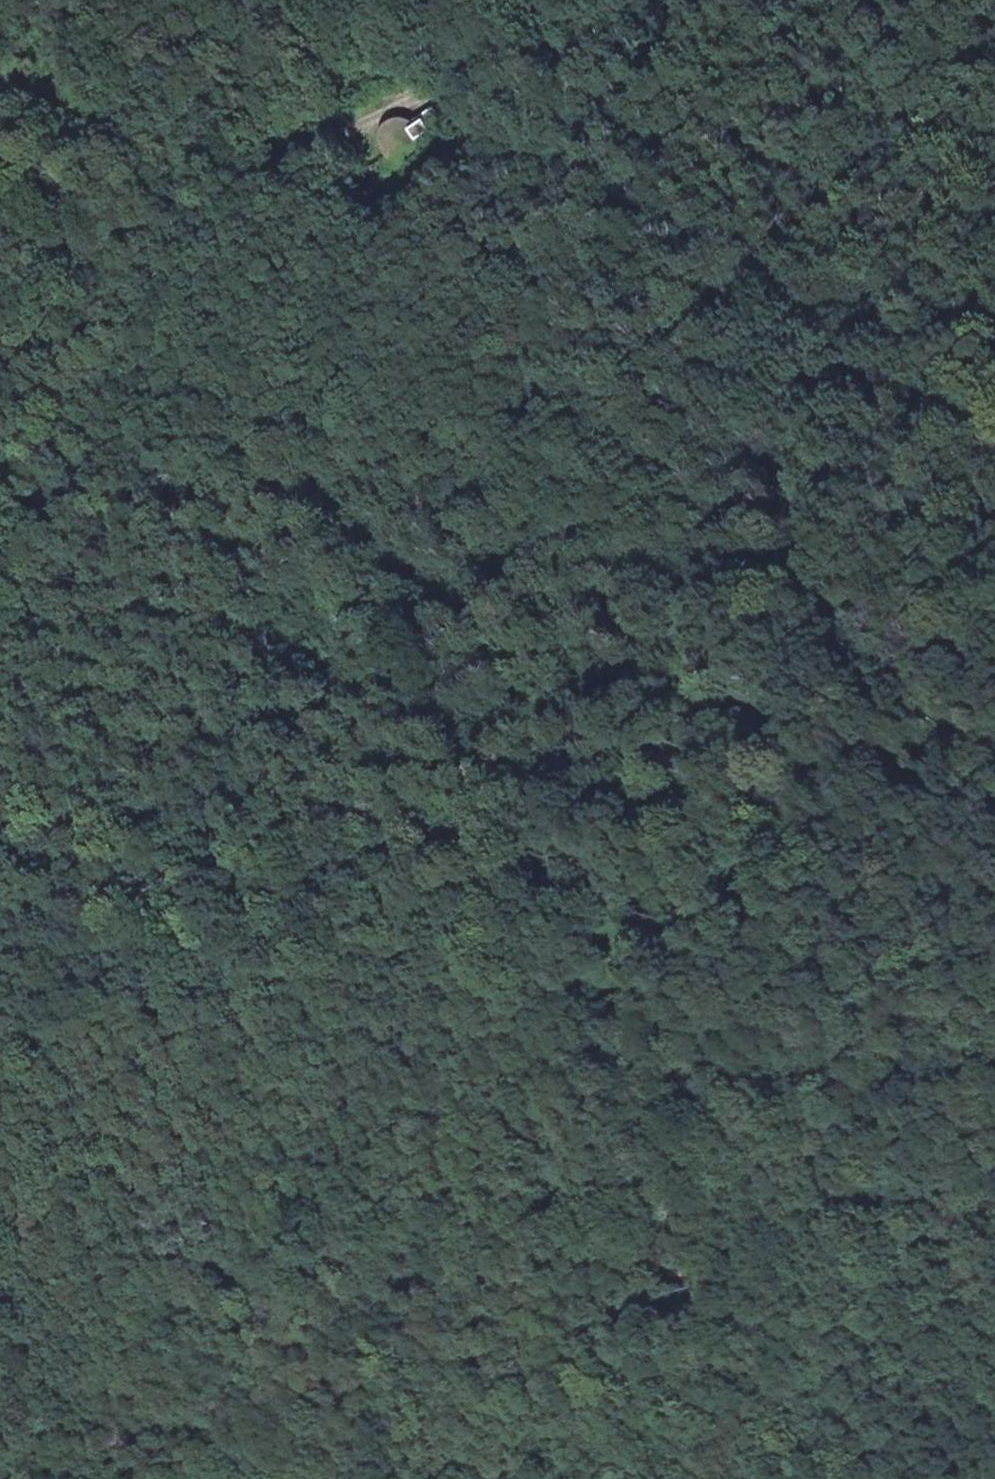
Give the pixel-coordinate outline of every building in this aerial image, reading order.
[(425,135),(425,130),(433,125),(446,116),(437,100),(415,115),(409,113),(403,112),(397,113),(391,116),(387,120),(383,125),(382,131),(382,137),(383,143),(387,148),(390,151),(395,154),(400,155),(406,155),(412,154),(417,151),(421,146),(424,141),(425,135)]
